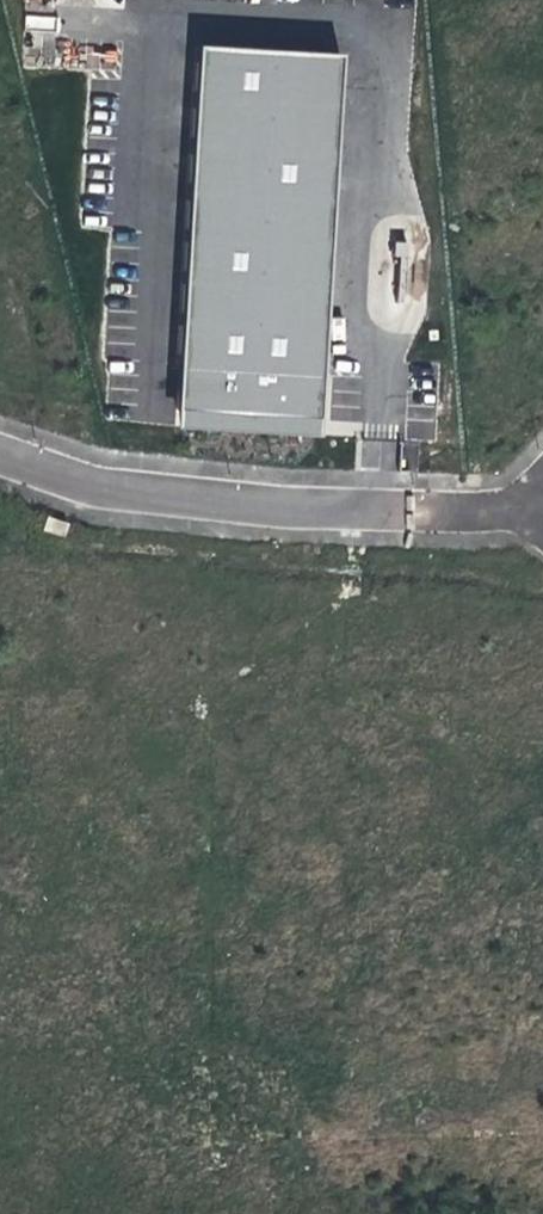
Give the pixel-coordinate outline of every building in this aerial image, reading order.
[(347,55),(201,48),(181,429),(326,436),(347,55)]
